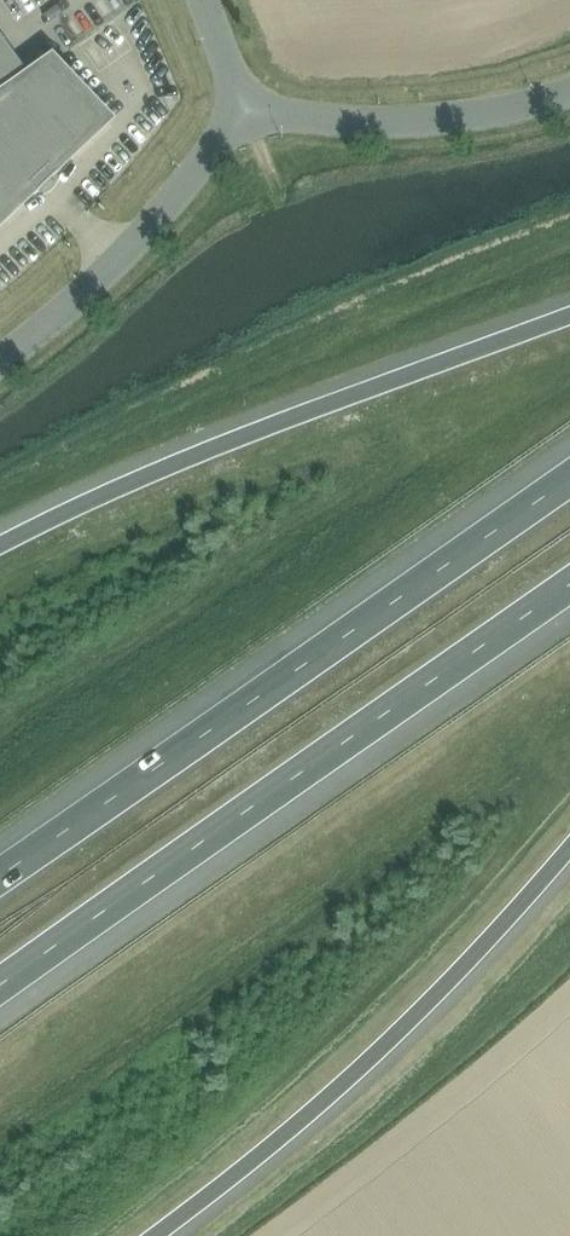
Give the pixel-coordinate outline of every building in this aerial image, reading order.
[(38,184),(43,189),(52,180),(47,175),(105,120),(51,64),(30,79),(0,36),(0,220),(38,184)]
